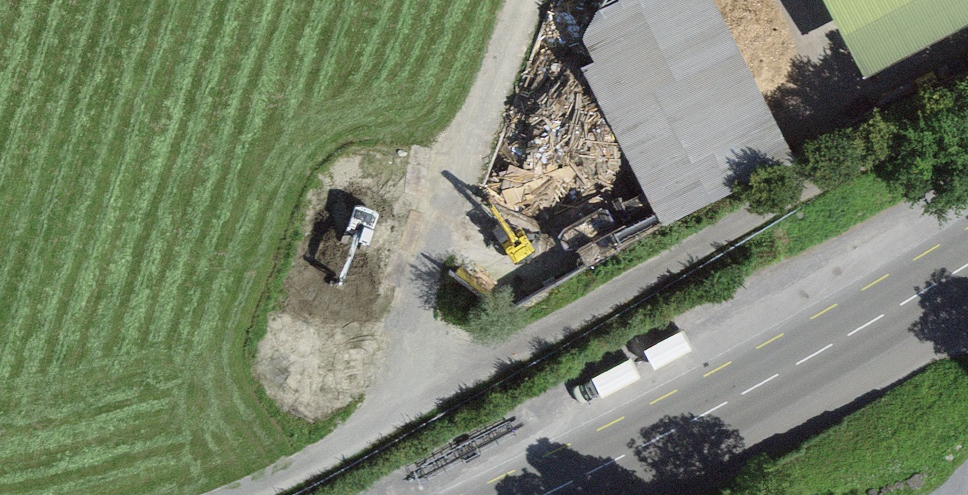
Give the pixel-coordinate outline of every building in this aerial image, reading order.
[(682,0),(602,0),(582,35),(678,216),(770,167),(682,0)] [(842,27),(893,0),(828,0),(842,27)]
